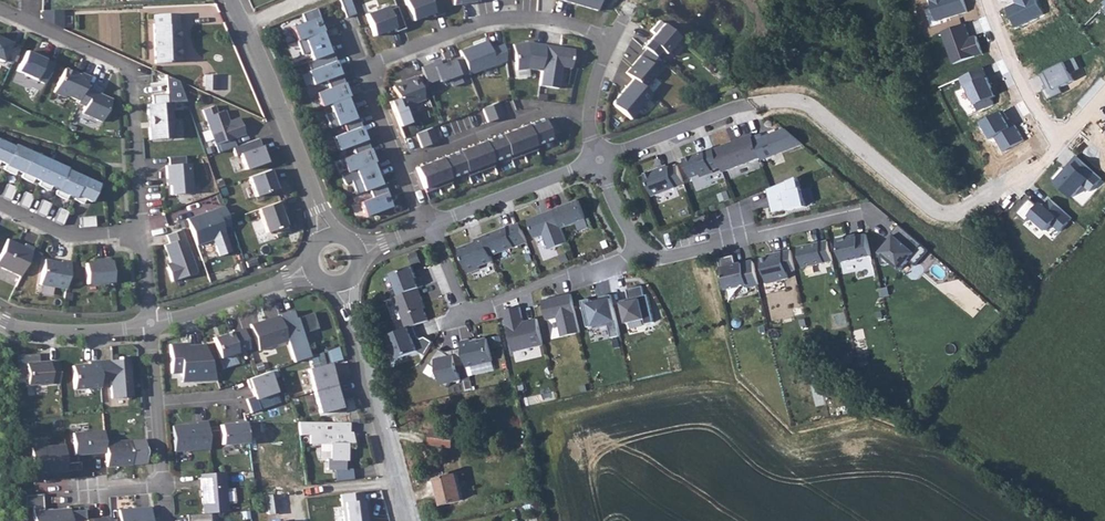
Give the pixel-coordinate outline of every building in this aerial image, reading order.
[(352,0),(342,0),(348,16),(357,13),(352,0)] [(441,0),(408,0),(415,19),(435,12),(437,15),(446,12),(441,0)] [(599,9),(601,0),(569,0),(599,9)] [(407,27),(399,5),(390,8),(389,5),(368,13),(376,34),(396,27),(398,31),(407,27)] [(324,21),(318,7),(304,13),(306,20),(293,25),(298,39),(322,30),(324,29),(321,22),(324,21)] [(156,64),(180,63),(178,15),(154,16),(156,64)] [(327,43),(322,30),(298,39),(304,53),(311,50),(314,58),(335,50),(331,41),(327,43)] [(11,65),(20,46),(11,42),(11,44),(0,39),(0,61),(3,63),(4,61),(11,65)] [(462,49),(471,73),(508,59),(505,42),(492,48),(488,39),(462,49)] [(529,67),(543,69),(547,43),(529,41),(514,43),(518,69),(529,67)] [(556,45),(547,43),(543,69),(541,84),(560,87),(563,65),(573,67),(576,48),(561,46),(559,47),(556,46),(556,45)] [(314,58),(309,60),(312,68),(310,69),(315,83),(329,78),(341,73),(338,66),(341,65),(335,50),(314,58)] [(17,72),(45,85),(54,64),(45,60),(46,58),(38,54),(37,57),(26,52),(17,72)] [(660,70),(642,54),(628,71),(635,77),(646,87),(660,70)] [(423,65),(430,82),(440,78),(441,81),(450,77),(453,85),(463,81),(454,58),(442,63),(438,65),(436,60),(423,65)] [(66,96),(79,101),(89,78),(80,74),(79,76),(64,70),(54,93),(65,98),(66,96)] [(341,73),(329,78),(332,86),(319,91),(324,105),(331,102),(350,95),(347,87),(349,86),(343,72),(341,73)] [(427,97),(418,75),(410,78),(410,79),(395,85),(404,106),(427,97)] [(206,92),(216,92),(216,77),(206,77),(206,92)] [(646,87),(635,77),(616,100),(615,103),(633,118),(653,93),(646,87)] [(112,100),(92,91),(82,114),(102,123),(112,100)] [(352,94),(350,95),(331,102),(334,110),(327,113),(332,127),(345,122),(356,118),(351,104),(355,103),(352,94)] [(150,128),(151,140),(175,138),(172,103),(169,103),(168,95),(153,96),(154,105),(148,105),(149,115),(151,115),(153,128),(150,128)] [(500,100),(492,103),(498,118),(506,115),(500,100)] [(492,103),(484,106),(490,121),(498,118),(492,103)] [(213,107),(201,111),(217,154),(233,149),(236,148),(233,139),(245,135),(239,119),(228,123),(224,112),(216,114),(213,107)] [(356,118),(345,122),(348,130),(335,135),(340,149),(353,144),(366,139),(363,131),(365,130),(360,116),(356,118)] [(546,117),(529,124),(537,144),(554,138),(552,135),(561,131),(555,116),(546,120),(546,117)] [(529,124),(516,128),(525,154),(538,148),(537,144),(529,124)] [(434,126),(418,132),(424,146),(440,140),(434,126)] [(764,133),(755,136),(762,156),(763,158),(806,142),(787,127),(765,136),(764,133)] [(516,128),(503,133),(511,154),(512,158),(525,154),(516,128)] [(503,133),(486,140),(494,161),(511,154),(503,133)] [(755,136),(754,133),(745,137),(746,139),(734,143),(733,141),(716,148),(723,165),(725,171),(762,156),(755,136)] [(366,139),(353,144),(356,152),(343,157),(348,171),(374,161),(371,153),(374,152),(368,138),(366,139)] [(240,154),(245,170),(267,162),(264,154),(263,154),(260,147),(261,147),(259,139),(236,148),(233,149),(235,156),(240,154)] [(486,140),(473,145),(483,170),(496,165),(494,161),(486,140)] [(1,163),(7,166),(15,149),(0,142),(0,164),(1,163)] [(473,145),(460,150),(468,171),(470,175),(483,170),(473,145)] [(7,166),(4,171),(16,176),(18,172),(24,175),(33,154),(16,146),(15,149),(7,166)] [(723,165),(716,148),(716,147),(686,158),(693,177),(702,173),(703,175),(715,171),(714,169),(723,165)] [(460,150),(443,156),(452,177),(468,171),(460,150)] [(24,175),(22,179),(33,185),(35,180),(41,183),(51,162),(33,154),(24,175)] [(443,156),(431,161),(440,186),(453,181),(452,177),(443,156)] [(374,161),(348,171),(343,173),(346,181),(352,179),(357,193),(370,188),(381,183),(376,170),(380,169),(377,160),(374,161)] [(431,161),(418,166),(427,191),(440,186),(431,161)] [(41,183),(39,187),(50,193),(52,188),(58,191),(67,171),(68,170),(51,162),(41,183)] [(654,195),(686,182),(678,162),(670,165),(669,163),(646,172),(654,195)] [(189,164),(166,166),(167,186),(170,186),(171,195),(192,193),(189,164)] [(270,170),(248,178),(255,197),(276,189),(272,179),(273,178),(270,170)] [(58,191),(56,197),(67,202),(69,198),(75,200),(85,179),(67,171),(58,191)] [(774,187),(771,188),(775,211),(791,208),(791,210),(808,206),(804,188),(803,188),(801,176),(774,187)] [(75,200),(75,202),(84,206),(86,202),(92,204),(101,187),(85,179),(75,200)] [(381,183),(370,188),(373,196),(360,201),(366,214),(392,205),(389,197),(391,196),(385,182),(381,183)] [(8,184),(2,198),(11,202),(17,189),(8,184)] [(25,193),(19,206),(28,210),(34,197),(25,193)] [(580,199),(556,208),(564,227),(588,218),(580,199)] [(43,200),(37,214),(46,218),(52,205),(43,200)] [(285,209),(282,201),(257,210),(266,233),(274,230),(275,232),(286,228),(280,212),(285,209)] [(228,220),(223,206),(187,220),(196,246),(213,240),(219,257),(231,252),(222,228),(230,225),(228,220)] [(564,227),(556,208),(547,211),(548,214),(542,217),(538,215),(529,219),(536,237),(545,233),(551,248),(569,241),(564,227)] [(60,209),(54,222),(63,226),(69,213),(60,209)] [(81,228),(96,227),(95,217),(80,218),(81,228)] [(508,226),(485,235),(493,254),(528,240),(521,222),(509,227),(508,226)] [(933,250),(903,224),(896,233),(901,237),(897,241),(895,240),(884,252),(887,264),(896,262),(905,270),(913,259),(920,265),(933,250)] [(197,273),(182,230),(166,236),(169,244),(164,246),(171,266),(167,268),(172,282),(197,273)] [(845,261),(873,255),(869,233),(852,237),(851,235),(839,238),(845,261)] [(493,254),(485,235),(476,239),(477,241),(460,248),(470,272),(481,267),(480,265),(494,259),(493,254)] [(34,248),(25,244),(24,247),(23,250),(16,246),(17,244),(8,239),(0,256),(0,268),(21,277),(34,248)] [(835,260),(830,241),(801,247),(805,266),(835,260)] [(771,256),(763,258),(769,282),(790,278),(789,271),(797,269),(792,249),(771,254),(771,256)] [(736,254),(721,258),(728,288),(749,283),(750,286),(761,284),(755,260),(738,264),(736,254)] [(113,282),(111,259),(101,260),(101,263),(85,264),(87,285),(113,282)] [(255,259),(246,263),(248,268),(257,265),(255,259)] [(40,285),(66,290),(71,263),(61,261),(61,263),(44,260),(40,285)] [(419,287),(425,285),(422,276),(418,278),(413,265),(393,273),(401,294),(419,287)] [(645,285),(629,289),(631,298),(627,299),(628,301),(623,302),(628,322),(646,318),(647,323),(656,321),(650,294),(647,294),(645,285)] [(427,307),(419,287),(401,294),(396,296),(408,327),(414,325),(429,319),(425,307),(427,307)] [(573,293),(544,299),(548,319),(559,316),(563,335),(581,331),(573,293)] [(591,297),(583,299),(589,326),(595,324),(596,328),(610,325),(613,337),(622,335),(613,293),(602,296),(603,300),(592,302),(591,297)] [(892,297),(883,299),(885,306),(893,304),(892,297)] [(521,305),(506,309),(515,350),(544,344),(539,318),(524,321),(521,305)] [(288,342),(295,362),(308,358),(300,335),(321,329),(316,312),(295,319),(293,311),(279,315),(288,342)] [(805,314),(797,315),(798,322),(806,320),(805,314)] [(288,342),(279,316),(250,325),(259,351),(288,342)] [(418,334),(414,325),(408,327),(390,334),(399,357),(420,349),(414,336),(418,334)] [(220,359),(250,349),(243,329),(213,339),(220,359)] [(468,364),(469,366),(494,360),(489,338),(473,342),(472,339),(463,341),(464,347),(468,364)] [(212,367),(205,345),(184,347),(184,345),(170,346),(172,374),(182,374),(182,377),(196,376),(196,382),(208,381),(208,379),(215,379),(212,367)] [(468,364),(464,347),(454,350),(455,354),(452,355),(446,351),(440,348),(431,363),(439,368),(441,375),(438,380),(449,386),(452,382),(462,379),(459,366),(468,364)] [(119,360),(98,361),(100,381),(110,380),(111,398),(133,397),(130,356),(119,357),(119,360)] [(74,389),(100,387),(100,381),(98,361),(89,362),(89,365),(72,366),(74,389)] [(60,382),(58,363),(50,363),(50,362),(26,364),(28,385),(60,382)] [(314,391),(339,385),(337,376),(333,377),(330,363),(308,369),(314,391)] [(275,392),(268,372),(258,376),(246,380),(249,388),(251,388),(255,399),(275,392)] [(342,393),(339,385),(314,391),(320,414),(342,408),(338,394),(342,393)] [(249,443),(246,422),(237,424),(237,425),(221,427),(224,447),(249,443)] [(348,433),(348,423),(297,422),(299,434),(310,435),(309,444),(330,444),(330,461),(347,461),(347,444),(351,445),(351,433),(348,433)] [(209,450),(207,424),(197,425),(186,425),(186,427),(182,427),(182,425),(172,426),(174,452),(209,450)] [(75,455),(106,453),(105,442),(104,431),(73,433),(75,455)] [(457,442),(434,438),(432,452),(455,455),(457,442)] [(105,442),(106,453),(107,467),(116,466),(116,465),(132,463),(130,440),(105,442)] [(34,474),(67,471),(65,445),(32,448),(34,474)] [(200,478),(203,514),(210,513),(228,512),(225,476),(200,478)] [(461,483),(442,488),(449,514),(467,510),(461,483)] [(340,494),(341,520),(366,520),(365,505),(361,505),(360,492),(340,494)] [(70,509),(44,511),(43,494),(25,496),(26,508),(34,507),(35,520),(71,520),(70,509)] [(274,497),(268,498),(271,516),(276,515),(274,497)] [(150,508),(119,510),(119,520),(151,520),(150,508)]
